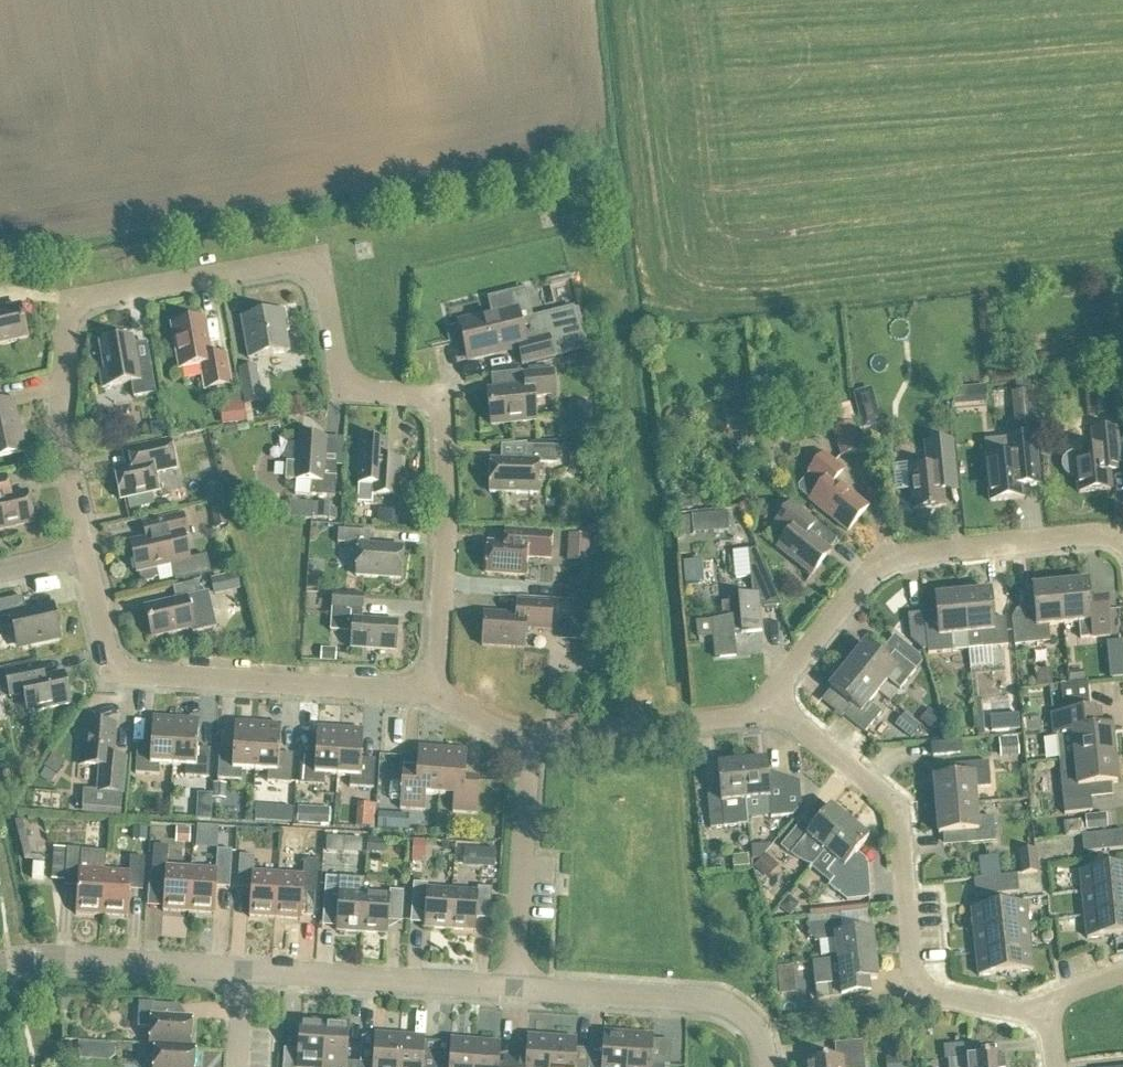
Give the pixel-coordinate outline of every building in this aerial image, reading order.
[(489,315),(456,323),(467,366),(517,354),(521,370),(585,354),(574,309),(532,319),(525,291),(487,300),(491,316),(489,316),(489,315)] [(27,342),(20,308),(0,313),(0,348),(27,342)] [(288,334),(284,313),(242,321),(249,361),(289,354),(286,335),(288,334)] [(205,392),(231,388),(226,357),(211,360),(205,322),(172,328),(179,372),(201,368),(205,392)] [(134,400),(155,396),(150,367),(137,369),(132,340),(100,346),(105,374),(100,375),(103,390),(131,385),(134,400)] [(259,405),(252,370),(239,372),(245,407),(259,405)] [(533,400),(555,397),(552,373),(523,376),(525,390),(488,394),(491,427),(536,423),(533,400)] [(957,407),(988,405),(987,385),(957,386),(957,407)] [(1011,395),(1015,430),(1037,427),(1033,388),(1015,390),(1015,394),(1011,395)] [(861,432),(876,428),(867,392),(853,395),(861,432)] [(243,407),(219,410),(222,429),(246,425),(243,407)] [(24,452),(14,408),(0,411),(0,457),(24,452)] [(162,425),(149,427),(151,440),(164,439),(162,425)] [(862,453),(854,425),(831,431),(839,459),(862,453)] [(1122,469),(1121,461),(1118,430),(1091,433),(1093,453),(1070,455),(1066,457),(1062,463),(1061,466),(1062,471),(1068,478),(1072,480),(1077,479),(1079,495),(1110,492),(1108,470),(1122,469)] [(299,438),(297,465),(286,465),(285,483),(296,483),(295,497),(335,499),(337,469),(324,468),(325,440),(299,438)] [(1039,487),(1037,467),(1035,439),(1006,441),(1007,459),(985,461),(990,504),(1023,501),(1021,489),(1039,487)] [(121,454),(125,470),(114,472),(120,503),(127,501),(130,512),(155,507),(152,496),(159,494),(155,478),(178,473),(171,442),(126,451),(127,453),(121,454)] [(398,499),(400,461),(386,460),(387,444),(361,442),(358,487),(357,506),(372,506),(373,497),(398,499)] [(909,473),(913,512),(944,509),(942,495),(957,494),(951,443),(923,446),(925,471),(909,473)] [(501,448),(501,463),(490,463),(489,495),(538,496),(539,465),(556,466),(557,450),(527,450),(527,445),(501,448)] [(569,456),(568,478),(588,478),(588,456),(569,456)] [(844,473),(824,456),(808,476),(809,477),(800,487),(800,491),(812,500),(810,503),(847,534),(867,510),(835,484),(844,473)] [(199,473),(206,499),(224,494),(216,469),(199,473)] [(11,498),(7,478),(0,480),(0,532),(34,525),(27,495),(11,498)] [(788,537),(777,550),(812,578),(830,555),(808,537),(817,526),(784,500),(776,510),(783,515),(774,526),(788,537)] [(289,504),(288,520),(312,522),(312,520),(330,521),(330,507),(289,504)] [(211,510),(216,531),(227,528),(223,508),(211,510)] [(377,512),(376,526),(397,528),(398,514),(377,512)] [(693,537),(729,534),(727,516),(691,520),(693,537)] [(157,576),(156,571),(190,563),(184,538),(187,537),(183,518),(142,527),(145,542),(130,545),(137,575),(139,575),(140,580),(143,583),(148,584),(153,583),(156,579),(157,576)] [(400,582),(403,550),(369,548),(370,534),(339,532),(338,546),(358,547),(356,579),(400,582)] [(507,533),(506,546),(488,545),(486,576),(525,579),(527,560),(551,562),(552,535),(507,533)] [(588,558),(589,537),(571,536),(570,556),(588,558)] [(712,623),(712,624),(697,625),(698,640),(714,639),(716,660),(736,658),(734,636),(761,634),(759,611),(764,610),(764,613),(776,612),(776,609),(779,608),(757,551),(748,552),(752,597),(738,599),(738,604),(721,606),(723,622),(712,623)] [(240,592),(237,575),(211,581),(215,598),(240,592)] [(1110,639),(1107,611),(1090,613),(1087,581),(1059,583),(1060,588),(1064,627),(1079,626),(1080,641),(1093,640),(1110,639)] [(201,596),(198,584),(173,590),(176,603),(145,610),(152,640),(191,631),(192,636),(217,630),(209,594),(201,596)] [(1032,590),(1034,610),(1016,612),(1011,621),(1015,648),(1049,644),(1048,629),(1064,627),(1060,588),(1032,590)] [(1008,649),(1005,621),(993,622),(990,594),(962,597),(968,652),(985,651),(1008,649)] [(362,623),(364,598),(333,596),(330,634),(352,635),(351,651),(395,654),(397,625),(362,623)] [(935,600),(936,614),(908,617),(910,641),(922,652),(928,652),(928,657),(954,654),(954,653),(968,652),(962,597),(935,600)] [(59,640),(53,609),(26,615),(23,600),(0,605),(0,622),(13,619),(20,649),(59,640)] [(551,633),(552,606),(521,604),(521,618),(484,615),(482,648),(525,651),(526,631),(551,633)] [(559,643),(587,645),(589,607),(572,606),(572,616),(561,615),(559,643)] [(1106,645),(1107,661),(1122,660),(1122,644),(1106,645)] [(865,647),(847,669),(878,694),(888,682),(900,692),(916,673),(894,655),(886,665),(865,647)] [(336,651),(320,650),(319,664),(335,665),(336,651)] [(28,716),(70,707),(63,675),(42,680),(39,667),(4,674),(10,700),(24,697),(28,716)] [(878,694),(847,669),(830,690),(852,708),(844,718),(865,735),(881,716),(869,706),(878,694)] [(1035,673),(1037,689),(1052,688),(1051,671),(1035,673)] [(1062,710),(1090,707),(1088,685),(1060,688),(1062,710)] [(1111,731),(1103,731),(1101,711),(1050,716),(1052,737),(1056,737),(1059,763),(1114,758),(1111,731)] [(932,736),(943,723),(929,712),(918,724),(932,736)] [(1008,718),(1009,734),(1020,734),(1019,717),(1008,718)] [(173,768),(176,722),(153,720),(151,749),(137,748),(135,776),(159,778),(160,767),(173,768)] [(199,723),(176,722),(173,768),(186,769),(185,779),(209,781),(211,752),(197,752),(199,723)] [(255,773),(258,727),(235,725),(233,754),(219,753),(218,781),(242,783),(242,773),(255,773)] [(121,812),(122,796),(126,761),(112,760),(115,728),(87,726),(85,748),(80,748),(79,767),(101,769),(98,794),(84,793),(82,809),(121,812)] [(258,727),(255,773),(268,774),(267,785),(291,786),(293,758),(279,757),(281,728),(258,727)] [(337,778),(340,732),(317,730),(315,759),(302,758),(300,787),(324,788),(325,778),(337,778)] [(363,733),(340,732),(337,778),(350,779),(350,790),(374,791),(375,763),(362,762),(363,733)] [(1017,741),(998,742),(999,760),(1018,758),(1017,741)] [(425,813),(426,797),(440,798),(443,752),(418,750),(416,778),(402,777),(402,785),(392,785),(389,787),(388,800),(391,803),(400,804),(400,811),(425,813)] [(467,753),(443,752),(440,798),(453,799),(452,815),(477,817),(479,783),(465,782),(467,753)] [(51,755),(44,767),(56,775),(63,762),(51,755)] [(1065,817),(1092,814),(1089,788),(1117,786),(1114,758),(1059,763),(1065,817)] [(799,784),(767,774),(766,762),(742,765),(745,803),(769,801),(771,820),(793,818),(801,808),(799,784)] [(748,827),(745,803),(742,765),(717,767),(720,797),(707,798),(710,831),(738,829),(738,828),(748,827)] [(936,809),(976,806),(975,791),(990,790),(988,765),(961,767),(962,779),(934,782),(936,809)] [(213,786),(212,801),(225,802),(226,787),(213,786)] [(360,803),(359,825),(374,825),(375,803),(360,803)] [(299,821),(332,824),(333,807),(301,805),(299,821)] [(976,806),(936,809),(938,837),(967,835),(968,847),(995,845),(993,820),(977,821),(976,806)] [(274,809),(273,825),(292,826),(293,810),(274,809)] [(811,871),(825,854),(850,825),(831,809),(812,832),(802,824),(780,849),(794,861),(810,869),(810,870),(811,871)] [(376,832),(392,833),(392,818),(377,817),(376,832)] [(1086,834),(1108,832),(1106,817),(1085,819),(1086,834)] [(199,825),(198,847),(218,847),(218,825),(199,825)] [(850,825),(825,854),(811,871),(830,886),(828,889),(845,903),(870,900),(867,863),(857,854),(869,840),(850,825)] [(133,827),(132,840),(146,841),(146,828),(133,827)] [(176,831),(175,846),(190,847),(190,831),(176,831)] [(1082,838),(1084,856),(1122,852),(1122,834),(1082,838)] [(285,838),(284,855),(299,856),(300,839),(285,838)] [(326,840),(326,853),(343,854),(344,841),(326,840)] [(426,860),(426,843),(413,842),(412,863),(423,864),(423,860),(426,860)] [(771,844),(752,846),(752,859),(760,858),(771,844)] [(466,847),(466,865),(496,866),(497,848),(466,847)] [(189,916),(192,871),(167,869),(169,849),(154,848),(152,881),(165,882),(163,914),(189,916)] [(63,851),(61,883),(78,885),(76,917),(102,919),(105,874),(106,855),(82,853),(82,852),(63,851)] [(1018,854),(1020,877),(1037,875),(1035,852),(1018,854)] [(216,873),(192,871),(189,916),(215,918),(217,885),(230,886),(232,853),(218,853),(216,873)] [(765,857),(753,870),(766,882),(778,869),(765,857)] [(275,921),(278,877),(253,875),(254,859),(240,858),(238,887),(252,888),(249,920),(275,921)] [(733,871),(749,869),(747,858),(732,859),(733,871)] [(105,874),(102,919),(128,920),(130,888),(143,889),(145,861),(131,859),(130,876),(105,874)] [(278,877),(275,921),(301,923),(303,891),(316,892),(318,864),(304,863),(303,878),(278,877)] [(43,882),(44,867),(33,866),(32,881),(43,882)] [(1107,871),(1109,894),(1122,892),(1122,869),(1107,871)] [(1107,871),(1080,874),(1082,896),(1109,894),(1107,871)] [(1019,895),(1017,877),(974,882),(975,900),(1019,895)] [(326,879),(323,920),(323,928),(336,929),(336,933),(361,935),(364,896),(339,894),(340,880),(326,879)] [(450,932),(452,893),(427,891),(427,887),(413,886),(411,917),(425,918),(424,930),(450,932)] [(452,893),(450,932),(475,934),(476,921),(490,922),(492,891),(478,890),(477,894),(452,893)] [(1122,915),(1122,892),(1109,894),(1112,916),(1122,915)] [(389,897),(364,896),(361,935),(387,937),(388,924),(402,925),(404,894),(390,893),(389,897)] [(1082,896),(1085,919),(1112,916),(1109,894),(1082,896)] [(788,896),(779,907),(791,916),(800,905),(788,896)] [(1025,906),(998,908),(1001,931),(1028,928),(1025,906)] [(998,908),(971,911),(974,934),(1001,931),(998,908)] [(1112,916),(1114,938),(1122,937),(1122,915),(1112,916)] [(841,918),(841,916),(807,920),(810,941),(814,940),(814,945),(835,942),(837,962),(875,958),(872,933),(869,934),(867,916),(841,918)] [(1112,916),(1085,919),(1087,941),(1114,938),(1112,916)] [(1030,950),(1028,928),(1001,931),(1003,953),(1030,950)] [(974,934),(976,956),(1003,953),(1001,931),(974,934)] [(1033,973),(1030,950),(1003,953),(1006,976),(1033,973)] [(976,956),(979,979),(1006,976),(1003,953),(976,956)] [(875,958),(837,962),(812,965),(815,989),(816,1002),(871,996),(870,983),(878,982),(875,958)] [(797,992),(796,966),(778,967),(779,993),(797,992)] [(151,1031),(150,1047),(151,1047),(151,1046),(190,1048),(192,1022),(179,1022),(179,1008),(139,1005),(137,1030),(151,1031)] [(325,1024),(300,1022),(298,1052),(284,1051),(283,1066),(322,1066),(325,1024)] [(325,1024),(322,1066),(360,1066),(360,1065),(347,1065),(349,1026),(325,1024)] [(588,1066),(626,1066),(629,1036),(604,1034),(603,1044),(590,1043),(589,1052),(588,1066)] [(360,1065),(360,1066),(398,1066),(400,1038),(375,1036),(373,1066),(360,1065)] [(626,1066),(651,1066),(653,1038),(629,1036),(626,1066)] [(400,1038),(398,1066),(436,1066),(437,1056),(424,1055),(425,1040),(400,1038)] [(552,1040),(527,1038),(526,1060),(513,1059),(512,1066),(550,1066),(552,1040)] [(552,1040),(550,1066),(588,1066),(589,1052),(576,1051),(577,1041),(552,1040)] [(117,1058),(117,1042),(81,1041),(81,1058),(117,1058)] [(476,1043),(451,1042),(450,1056),(437,1056),(436,1066),(474,1066),(476,1043)] [(500,1045),(476,1043),(474,1066),(512,1066),(513,1059),(513,1053),(500,1057),(500,1045)] [(863,1044),(834,1047),(836,1060),(804,1063),(805,1066),(865,1066),(863,1044)] [(1004,1056),(973,1059),(972,1046),(943,1049),(945,1063),(948,1062),(948,1066),(1005,1066),(1004,1056)] [(196,1051),(194,1051),(194,1052),(155,1050),(154,1066),(194,1066),(196,1051)] [(886,1066),(906,1066),(906,1058),(886,1059),(886,1066)]
